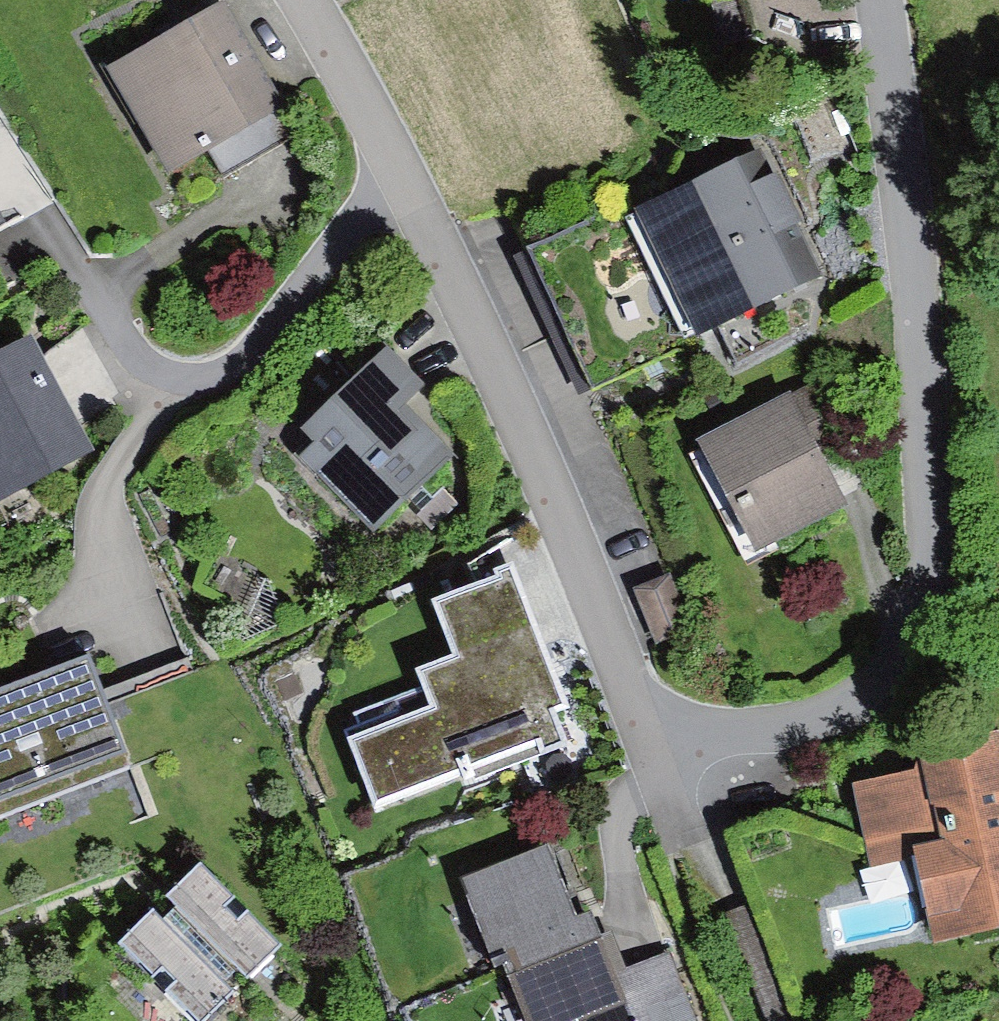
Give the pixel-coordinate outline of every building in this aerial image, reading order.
[(220,13),(110,71),(163,173),(274,115),(220,13)] [(764,153),(640,212),(699,335),(823,276),(764,153)] [(0,356),(0,502),(93,451),(31,339),(0,356)] [(424,387),(385,348),(300,431),(314,445),(298,460),(373,536),(454,457),(404,406),(424,387)] [(822,387),(694,445),(740,545),(836,502),(819,463),(850,449),(822,387)] [(432,711),(352,741),(378,811),(536,750),(539,759),(567,749),(554,714),(567,709),(511,564),(492,571),(496,581),(433,605),(454,660),(418,673),(432,711)] [(670,573),(632,588),(654,641),(692,626),(670,573)] [(0,691),(0,802),(128,752),(103,689),(91,656),(0,691)] [(854,785),(872,865),(915,855),(936,946),(998,932),(998,733),(921,751),(925,769),(854,785)] [(546,847),(457,884),(489,960),(501,955),(509,977),(601,943),(591,915),(576,921),(546,847)] [(200,862),(165,896),(176,907),(163,920),(153,910),(119,944),(150,975),(162,964),(177,979),(164,991),(194,1020),(203,1020),(233,991),(224,982),(239,967),(248,976),(282,943),(249,910),(239,920),(224,905),(234,895),(200,862)] [(744,906),(721,915),(766,1020),(793,1020),(744,906)] [(509,977),(527,1020),(633,1020),(614,974),(601,943),(509,977)] [(614,974),(633,1020),(688,1020),(695,1018),(668,952),(614,974)]
